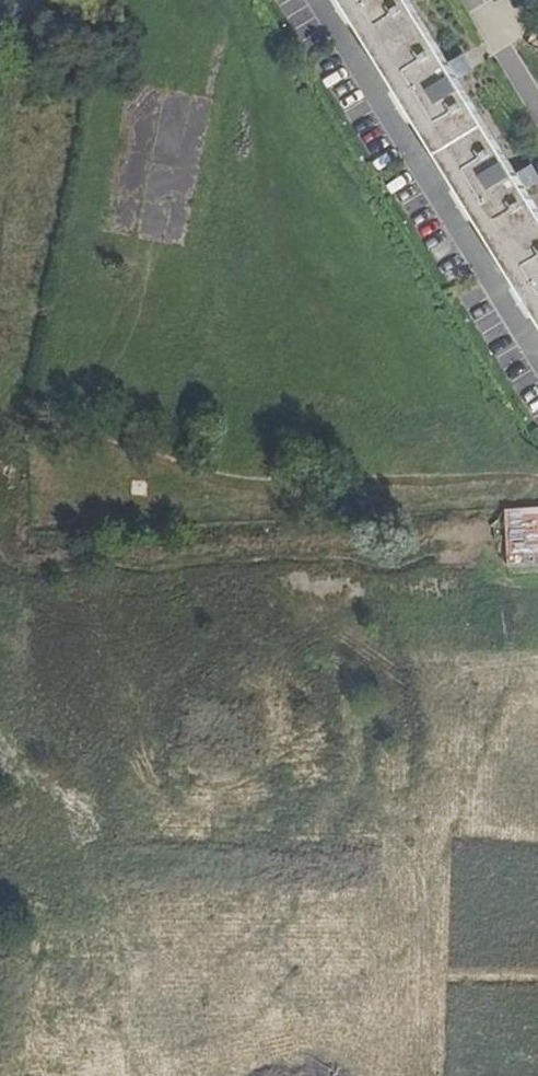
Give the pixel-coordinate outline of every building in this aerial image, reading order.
[(537,315),(537,206),(527,189),(537,183),(529,170),(519,176),(459,80),(469,74),(461,61),(451,67),(409,0),(342,0),(537,315)]
